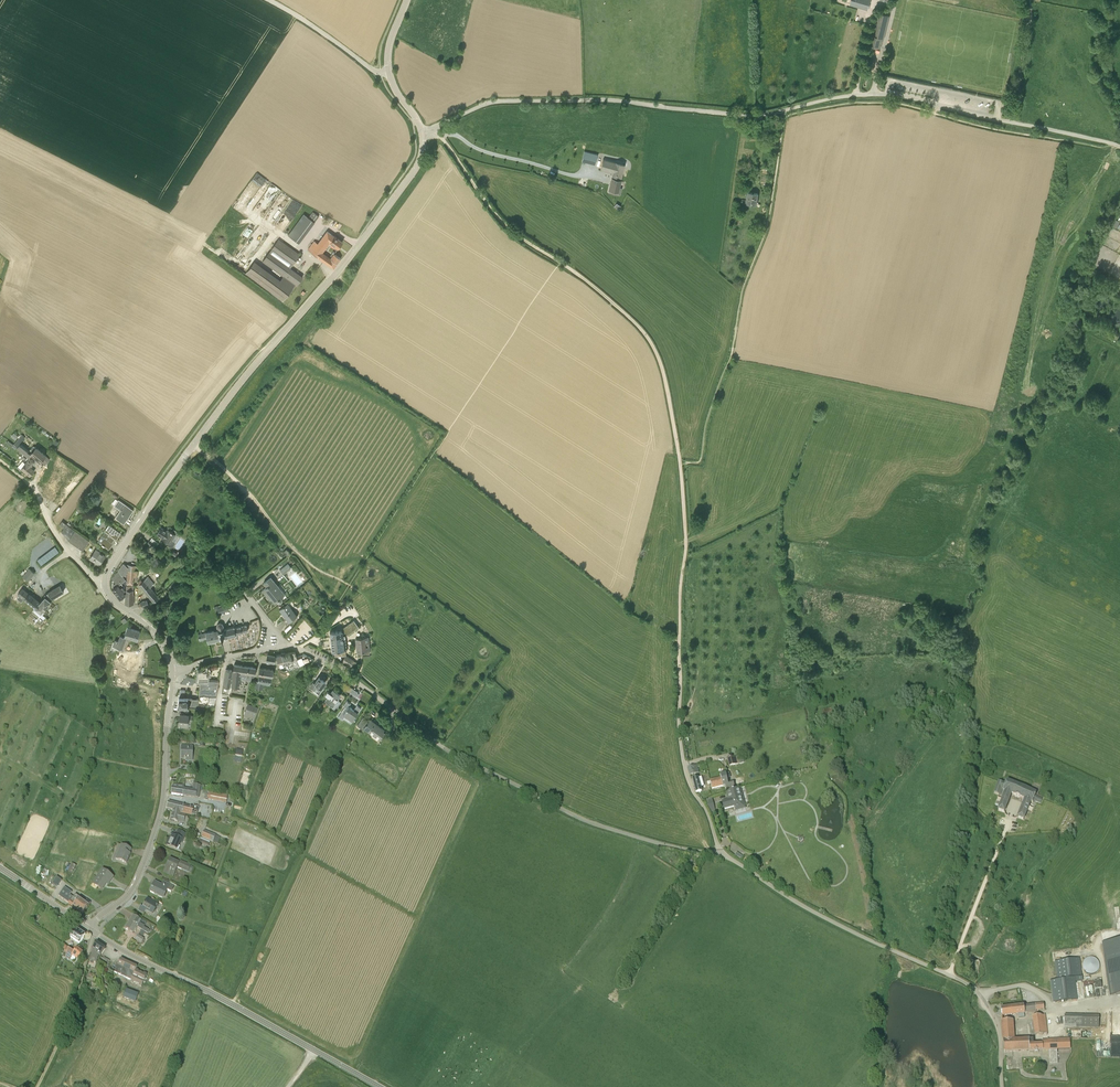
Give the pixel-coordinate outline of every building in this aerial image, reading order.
[(849,3),(868,9),(870,0),(850,0),(849,3)] [(873,36),(871,41),(870,46),(880,48),(883,39),(884,39),(889,16),(879,13),(874,36),(873,36)] [(598,155),(584,152),(582,160),(596,164),(598,155)] [(625,164),(604,159),(601,169),(613,173),(611,178),(609,189),(612,190),(611,192),(620,194),(622,188),(619,187),(625,164)] [(748,192),(747,197),(746,204),(756,205),(757,199),(758,194),(748,192)] [(308,217),(304,214),(288,235),(299,243),(319,216),(313,211),(308,217)] [(248,226),(244,235),(250,237),(254,229),(248,226)] [(327,230),(321,238),(329,244),(330,243),(331,244),(338,248),(339,246),(343,241),(327,230)] [(314,241),(308,250),(326,262),(334,268),(340,258),(334,253),(331,257),(329,256),(323,252),(326,248),(327,250),(331,244),(330,243),(329,244),(321,238),(317,243),(314,241)] [(303,277),(290,268),(300,254),(279,239),(262,261),(283,276),(294,285),(296,286),(303,277)] [(294,285),(283,276),(281,279),(254,260),(245,274),(282,302),(294,285)] [(7,440),(8,440),(6,442),(12,447),(13,445),(14,445),(17,448),(17,447),(29,458),(30,457),(32,454),(41,461),(46,455),(36,447),(30,453),(20,444),(25,438),(21,434),(18,438),(12,433),(8,439),(7,440)] [(53,439),(49,447),(56,449),(59,441),(53,439)] [(26,463),(21,469),(30,476),(34,471),(30,467),(34,462),(30,458),(26,463)] [(21,469),(26,463),(23,461),(17,468),(20,470),(21,469)] [(116,517),(119,519),(124,522),(130,514),(133,510),(118,499),(114,505),(121,510),(116,517)] [(83,550),(86,545),(90,540),(67,523),(64,528),(62,531),(69,540),(83,550)] [(112,542),(114,539),(115,537),(116,538),(120,532),(109,524),(104,531),(108,533),(105,537),(102,535),(98,541),(109,548),(113,543),(112,542)] [(168,529),(167,531),(161,527),(157,534),(163,537),(161,539),(169,543),(167,545),(171,548),(172,547),(175,543),(175,542),(173,540),(176,534),(168,529)] [(96,548),(89,558),(99,564),(105,555),(96,548)] [(283,552),(287,557),(291,554),(287,548),(283,552)] [(178,559),(181,555),(174,550),(171,555),(178,559)] [(120,598),(124,594),(126,593),(123,590),(125,589),(124,588),(124,586),(127,582),(127,584),(133,585),(134,570),(136,566),(128,564),(127,566),(124,563),(118,570),(119,571),(115,575),(113,578),(116,583),(113,585),(115,587),(113,589),(116,592),(120,598)] [(35,574),(28,567),(18,575),(25,583),(35,574)] [(148,576),(140,583),(154,601),(159,598),(150,587),(155,583),(148,576)] [(280,603),(282,602),(282,601),(282,600),(282,598),(281,597),(285,594),(271,576),(263,583),(267,587),(262,590),(265,594),(267,593),(271,598),(271,599),(274,603),(276,601),(277,602),(278,603),(279,603),(280,603)] [(54,589),(52,590),(56,596),(58,595),(64,591),(60,585),(54,589)] [(35,608),(40,603),(32,596),(30,594),(29,594),(24,590),(20,595),(24,599),(27,601),(35,608)] [(52,598),(56,596),(52,590),(48,592),(45,595),(45,596),(50,600),(52,598)] [(35,608),(41,613),(51,601),(50,600),(45,596),(40,603),(35,608)] [(232,606),(235,610),(249,602),(246,598),(232,606)] [(284,614),(287,618),(289,621),(297,615),(288,603),(280,610),(283,613),(284,614)] [(218,608),(217,608),(219,614),(229,610),(227,604),(218,608)] [(348,634),(360,627),(356,620),(345,627),(348,634)] [(218,631),(219,638),(221,638),(227,636),(236,634),(235,634),(248,631),(246,625),(235,628),(234,627),(224,629),(223,625),(222,623),(221,622),(220,622),(219,623),(218,623),(217,624),(216,625),(218,631)] [(128,640),(129,637),(132,638),(137,640),(140,631),(127,627),(126,632),(125,636),(124,637),(120,635),(118,640),(115,639),(113,646),(123,650),(126,641),(128,640)] [(214,630),(206,632),(208,642),(216,640),(215,639),(219,638),(218,631),(214,631),(214,630)] [(342,630),(335,631),(330,631),(330,632),(330,636),(331,636),(331,641),(336,641),(335,635),(342,635),(343,635),(342,630)] [(336,641),(331,641),(333,654),(332,654),(332,655),(343,654),(342,649),(344,649),(343,635),(342,635),(335,635),(336,641)] [(357,651),(359,651),(360,655),(366,654),(366,653),(370,652),(369,650),(370,650),(369,636),(356,638),(357,651)] [(126,670),(135,673),(140,659),(118,651),(115,663),(127,667),(126,670)] [(290,652),(288,652),(285,653),(285,652),(281,653),(281,654),(285,664),(289,672),(314,660),(314,659),(313,658),(308,656),(303,653),(303,654),(306,655),(306,656),(302,654),(297,657),(295,651),(290,652)] [(285,664),(281,654),(276,655),(277,656),(278,666),(285,664)] [(346,655),(342,662),(350,666),(353,667),(356,663),(353,662),(354,660),(346,655)] [(208,674),(209,674),(211,675),(211,669),(211,668),(218,667),(217,661),(208,663),(202,665),(203,667),(198,669),(202,669),(208,669),(207,674),(208,674)] [(234,664),(233,670),(231,686),(238,687),(239,679),(247,680),(247,677),(251,678),(252,674),(255,674),(255,673),(256,667),(245,666),(234,664)] [(260,668),(259,673),(258,680),(255,680),(254,688),(263,689),(264,683),(269,684),(272,677),(273,669),(260,668)] [(198,669),(197,677),(197,678),(209,679),(209,678),(209,674),(208,674),(207,674),(208,669),(202,669),(198,669)] [(226,669),(224,682),(223,686),(230,687),(232,670),(226,669)] [(319,677),(315,683),(313,682),(310,686),(315,690),(318,687),(321,689),(325,682),(319,677)] [(200,682),(200,689),(199,695),(200,695),(200,696),(200,699),(199,699),(199,700),(198,705),(206,706),(208,706),(208,705),(214,705),(217,693),(218,690),(219,680),(209,678),(209,679),(200,678),(200,682)] [(353,689),(347,685),(343,690),(349,694),(353,689)] [(358,693),(353,689),(349,694),(354,698),(358,693)] [(196,699),(192,699),(188,698),(182,698),(185,690),(182,690),(179,697),(177,706),(184,707),(189,708),(191,708),(203,709),(201,714),(203,714),(206,706),(198,705),(199,700),(196,699)] [(331,706),(333,708),(341,703),(338,698),(340,695),(333,690),(331,693),(327,691),(325,694),(328,696),(325,700),(332,704),(331,706)] [(261,706),(264,698),(257,696),(255,703),(261,706)] [(347,700),(344,705),(343,705),(347,708),(344,713),(342,711),(338,717),(342,719),(345,715),(352,720),(362,707),(357,704),(354,709),(349,706),(351,703),(347,700)] [(258,706),(248,703),(244,715),(254,718),(258,706)] [(180,714),(179,717),(178,723),(183,723),(182,727),(188,727),(188,721),(192,722),(193,715),(189,714),(189,715),(180,714)] [(363,717),(357,725),(363,729),(364,728),(379,739),(385,730),(378,725),(377,726),(369,720),(369,721),(363,717)] [(191,761),(191,746),(185,746),(185,747),(182,747),(182,759),(184,759),(186,759),(190,759),(191,759),(191,761)] [(729,767),(739,764),(737,756),(727,759),(729,767)] [(697,764),(688,767),(690,775),(699,772),(697,764)] [(710,781),(711,783),(712,789),(725,786),(726,790),(734,787),(733,782),(729,783),(728,778),(730,778),(729,774),(721,775),(721,778),(710,781)] [(692,779),(694,786),(696,792),(702,791),(698,777),(692,779)] [(1036,795),(1036,793),(1007,781),(1006,784),(999,781),(994,793),(999,794),(1004,796),(999,810),(1004,812),(1011,794),(1025,799),(1020,812),(1018,818),(1024,820),(1026,815),(1031,802),(1033,803),(1035,803),(1035,802),(1040,804),(1042,799),(1036,796),(1036,795)] [(1039,791),(1041,785),(1034,782),(1032,789),(1039,791)] [(193,790),(183,789),(183,795),(198,797),(200,785),(193,784),(193,790)] [(744,804),(742,794),(740,789),(727,792),(729,801),(723,802),(724,809),(744,804)] [(710,813),(716,812),(712,797),(704,800),(708,808),(709,808),(710,813)] [(186,814),(180,812),(182,805),(168,802),(167,809),(173,810),(171,820),(184,823),(186,814)] [(182,805),(180,812),(197,815),(198,807),(193,806),(193,808),(182,805)] [(172,840),(169,839),(166,845),(177,850),(180,843),(182,843),(186,835),(177,831),(175,836),(174,836),(172,840)] [(213,842),(215,835),(204,831),(201,837),(213,842)] [(130,848),(121,845),(115,860),(126,863),(130,853),(129,853),(130,848)] [(179,863),(176,861),(170,859),(163,873),(174,877),(178,868),(188,872),(191,873),(194,867),(191,866),(191,865),(180,861),(179,863)] [(68,871),(69,872),(66,878),(69,879),(72,873),(72,874),(76,866),(71,864),(68,871)] [(113,877),(102,869),(92,883),(97,887),(101,890),(108,881),(110,882),(113,877)] [(53,883),(58,887),(63,881),(58,877),(53,883)] [(174,887),(169,884),(164,882),(161,887),(154,884),(150,892),(164,898),(167,891),(171,892),(174,887)] [(60,895),(70,902),(74,897),(71,894),(73,892),(66,887),(60,895)] [(80,898),(75,895),(74,897),(70,902),(68,904),(72,907),(72,908),(82,915),(88,906),(85,903),(79,899),(80,898)] [(153,914),(158,905),(147,899),(142,907),(140,906),(138,910),(144,914),(146,911),(153,914)] [(130,922),(129,922),(134,925),(137,927),(142,930),(143,927),(139,924),(141,921),(133,916),(131,920),(130,920),(130,921),(129,922),(130,922)] [(134,925),(129,922),(125,929),(130,932),(131,932),(132,933),(133,933),(134,933),(133,933),(137,927),(134,925)] [(70,937),(79,944),(85,936),(76,929),(70,937)] [(138,935),(138,936),(136,940),(141,944),(144,939),(142,937),(138,935)] [(1103,943),(1104,948),(1111,998),(1119,997),(1119,941),(1103,943)] [(101,954),(105,949),(96,943),(93,948),(93,949),(90,958),(88,965),(95,967),(97,961),(99,955),(96,953),(97,952),(101,954)] [(74,951),(67,947),(64,945),(63,948),(65,949),(64,952),(66,953),(65,957),(69,960),(72,956),(78,960),(82,953),(75,948),(74,951)] [(104,957),(103,958),(100,956),(98,963),(103,965),(107,959),(104,957)] [(1093,958),(1090,957),(1086,959),(1084,961),(1082,964),(1083,968),(1084,971),(1087,973),(1090,974),(1094,974),(1097,972),(1099,969),(1100,966),(1099,962),(1097,959),(1093,958)] [(1055,961),(1057,979),(1075,978),(1082,977),(1080,958),(1055,961)] [(127,963),(120,959),(118,964),(114,972),(131,980),(130,981),(133,982),(134,981),(139,984),(139,985),(141,986),(147,975),(136,970),(137,967),(129,963),(128,962),(127,962),(127,963)] [(1057,979),(1051,980),(1051,982),(1052,993),(1053,1002),(1078,999),(1076,983),(1083,982),(1082,977),(1075,978),(1057,979)] [(1024,1006),(1012,1008),(1013,1016),(1025,1014),(1036,1012),(1036,1011),(1044,1010),(1044,1003),(1024,1006)] [(1006,1008),(1001,1009),(1002,1016),(1002,1017),(1013,1016),(1012,1008),(1006,1008)] [(1050,1014),(1033,1017),(1035,1035),(1047,1033),(1053,1033),(1050,1014)] [(1064,1027),(1082,1027),(1099,1027),(1099,1016),(1082,1015),(1065,1015),(1064,1027)] [(1013,1020),(1002,1021),(1003,1041),(1014,1040),(1013,1020)] [(1014,1040),(1003,1041),(1004,1052),(1035,1050),(1035,1052),(1038,1052),(1038,1050),(1042,1050),(1049,1050),(1050,1064),(1055,1064),(1058,1064),(1057,1049),(1070,1049),(1070,1039),(1048,1040),(1048,1041),(1042,1041),(1042,1044),(1034,1044),(1033,1039),(1030,1040),(1014,1041),(1014,1040)]
